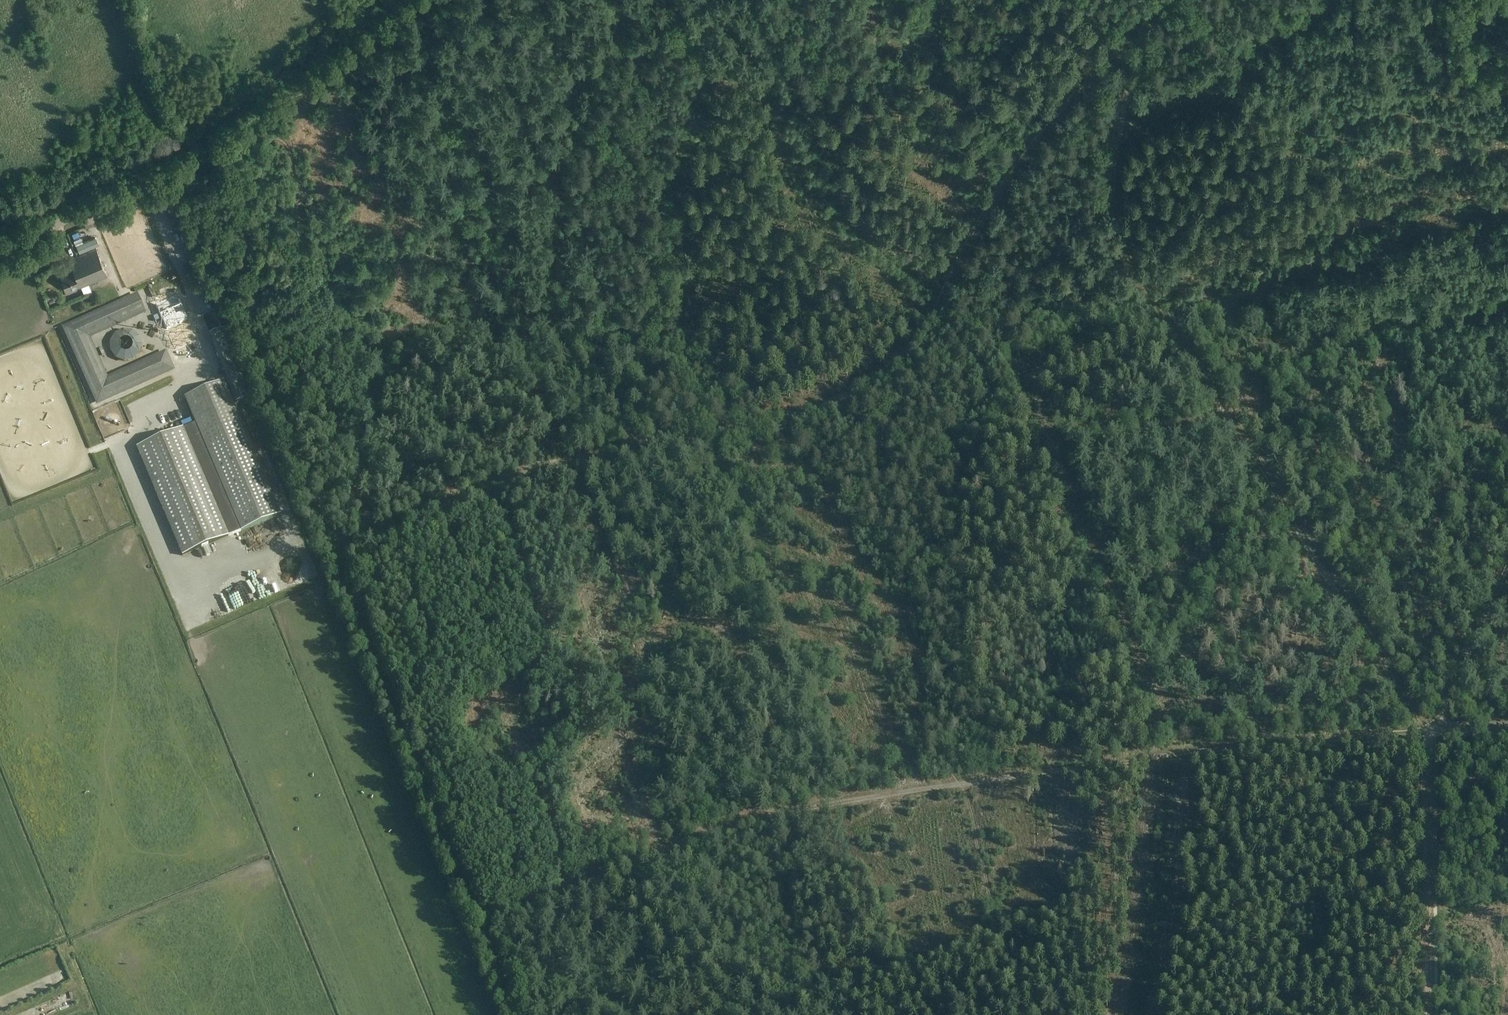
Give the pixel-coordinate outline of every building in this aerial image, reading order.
[(67,292),(81,286),(84,294),(91,291),(88,284),(108,276),(96,249),(70,260),(75,272),(61,278),(67,292)] [(192,269),(199,287),(207,284),(199,266),(192,269)] [(173,344),(197,334),(178,288),(154,298),(173,344)] [(98,402),(171,369),(164,354),(106,380),(87,337),(145,311),(138,296),(65,329),(98,402)] [(145,349),(145,347),(145,344),(144,341),(142,338),(141,336),(139,335),(136,333),(132,332),(129,332),(124,333),(121,335),(119,337),(117,340),(116,342),(115,347),(116,350),(117,353),(119,356),(120,358),(122,359),(125,361),(128,361),(131,361),(136,360),(139,359),(141,356),(143,354),(144,352),(145,349)] [(184,553),(242,528),(281,512),(225,381),(186,397),(197,423),(139,448),(184,553)] [(230,541),(227,543),(232,552),(236,550),(230,541)]
